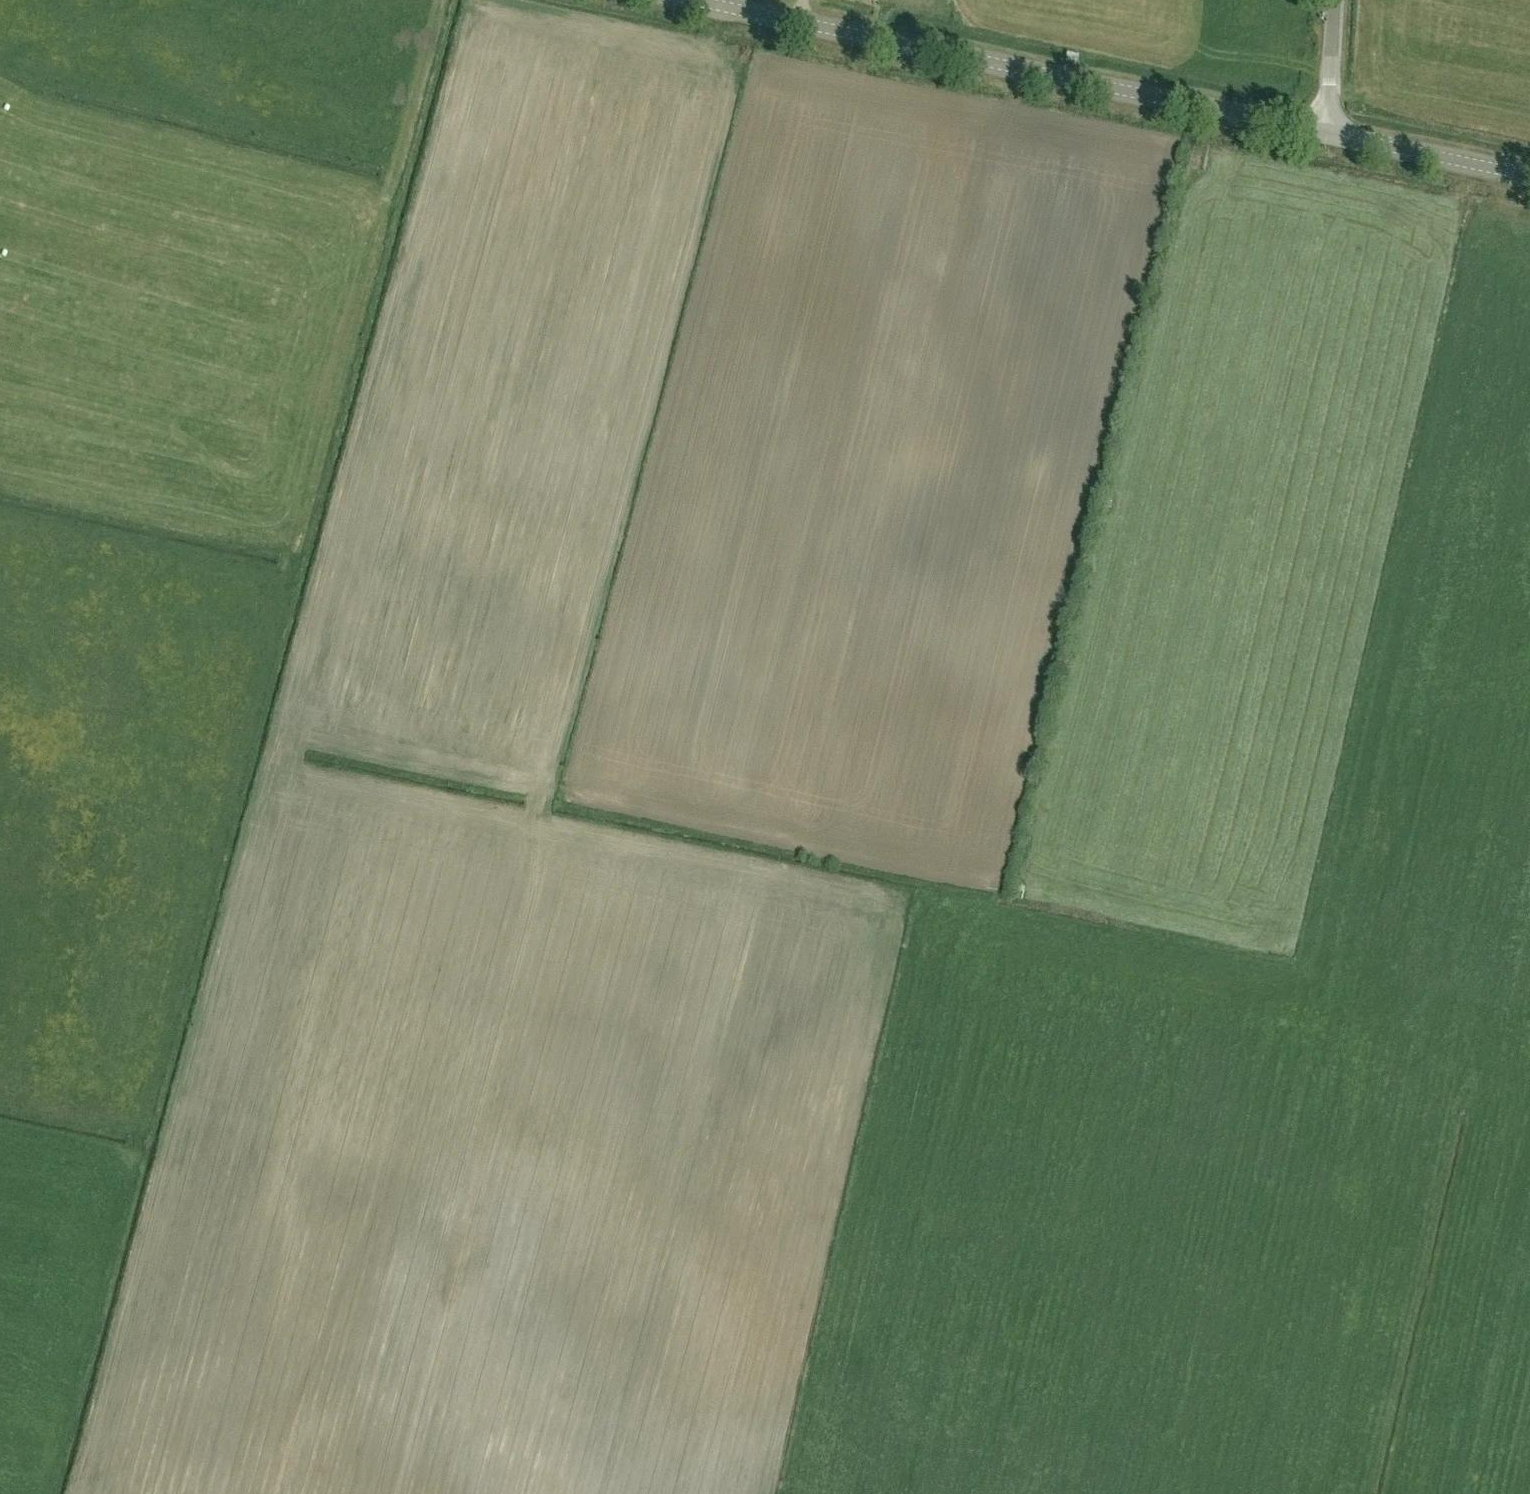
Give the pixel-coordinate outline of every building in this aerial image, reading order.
[(1068,61),(1080,64),(1081,54),(1069,52),(1068,61)]
